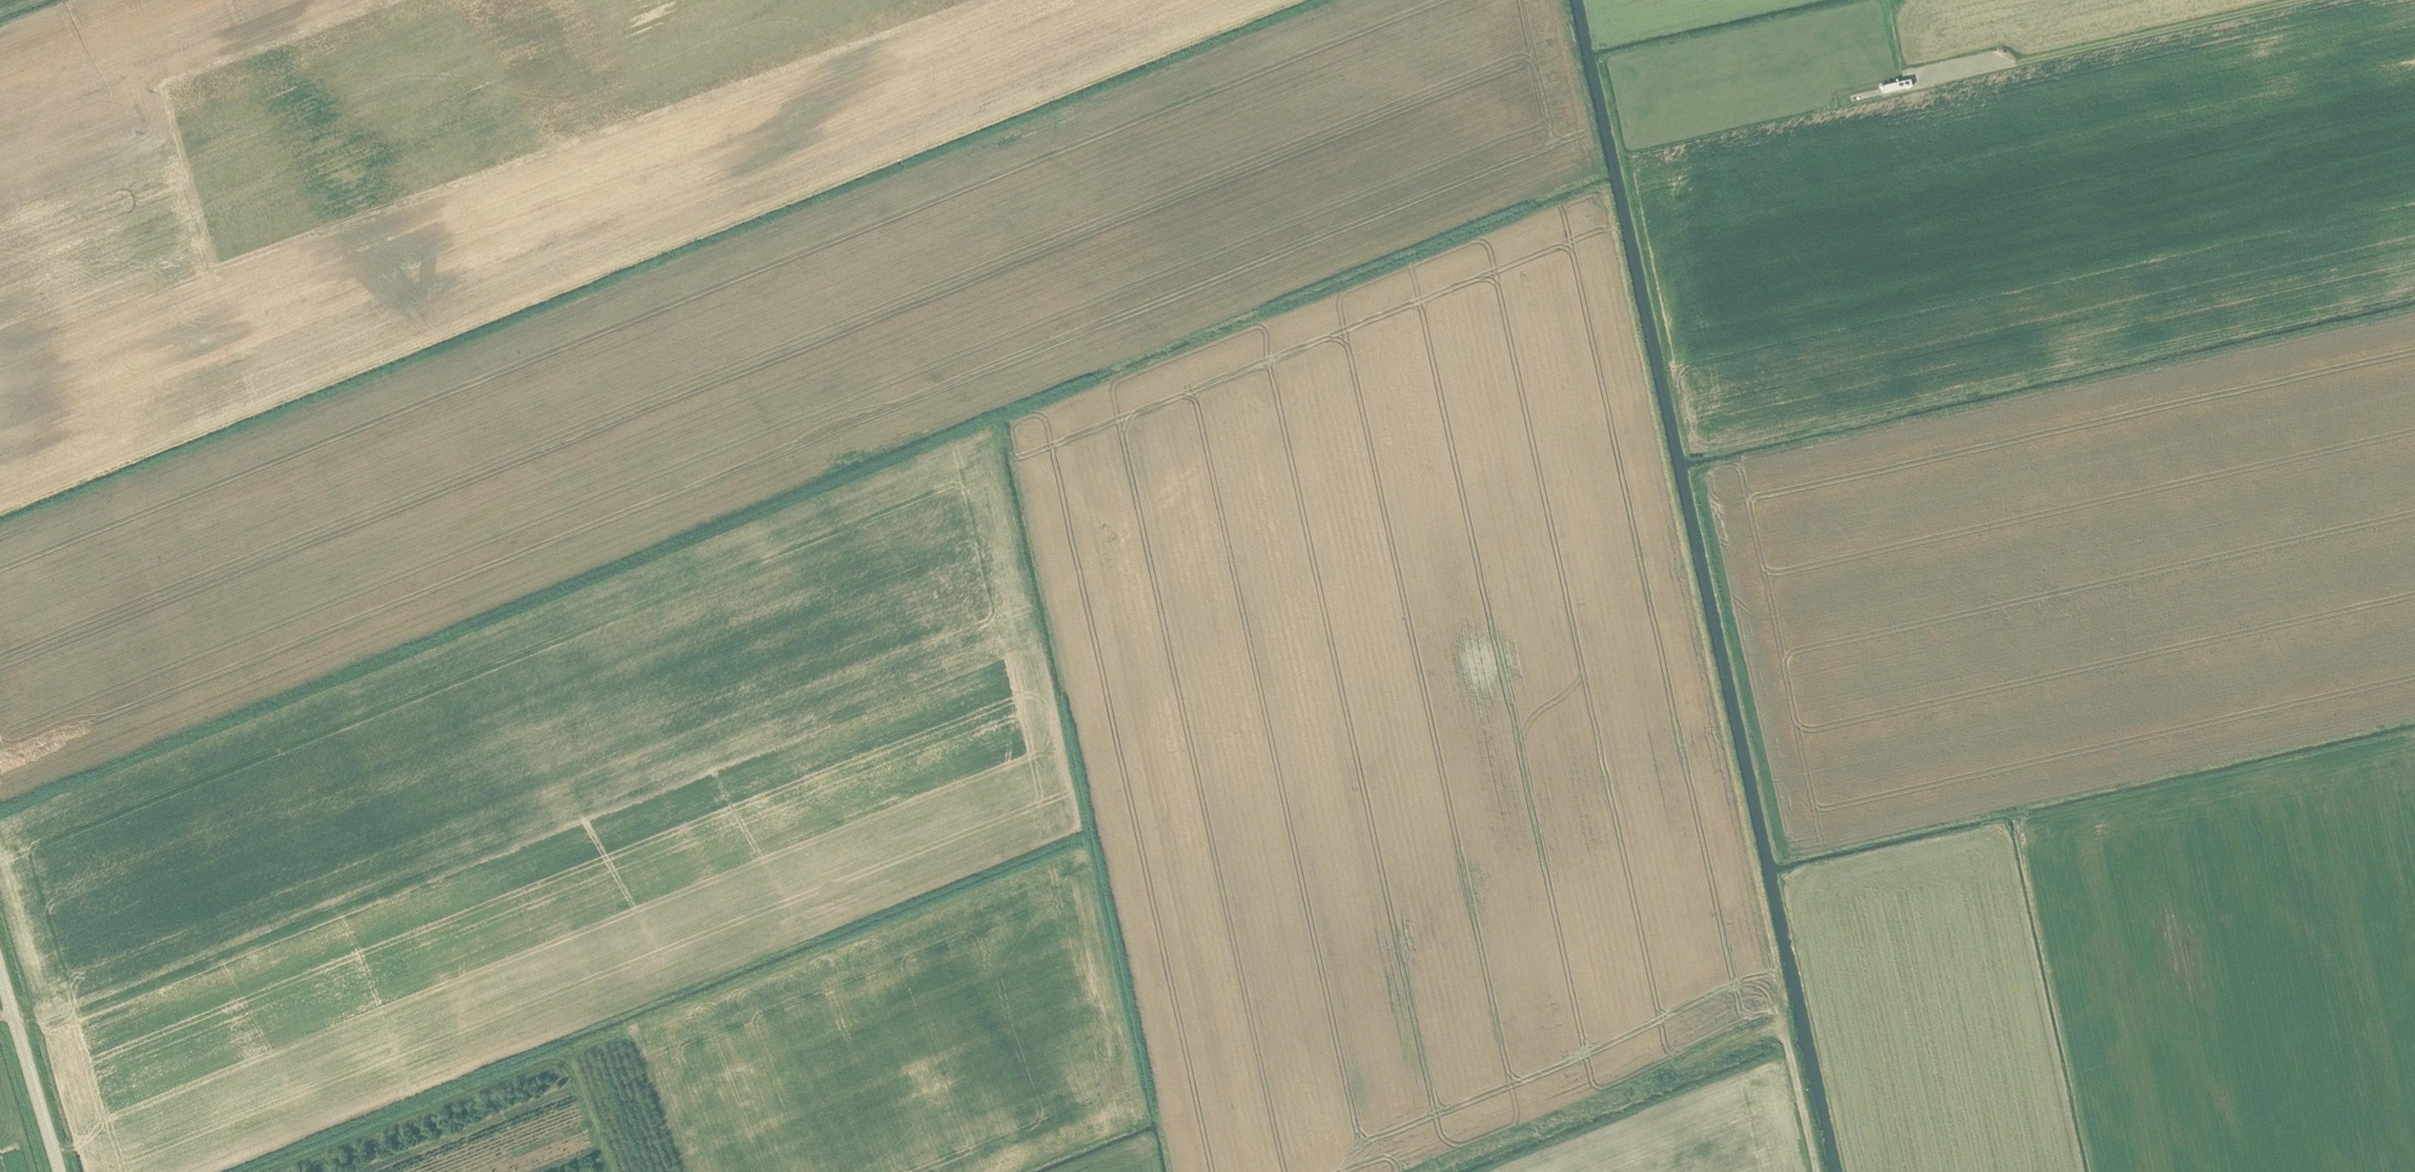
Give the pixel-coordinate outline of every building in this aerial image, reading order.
[(1906,88),(1906,80),(1880,82),(1881,90),(1906,88)]
